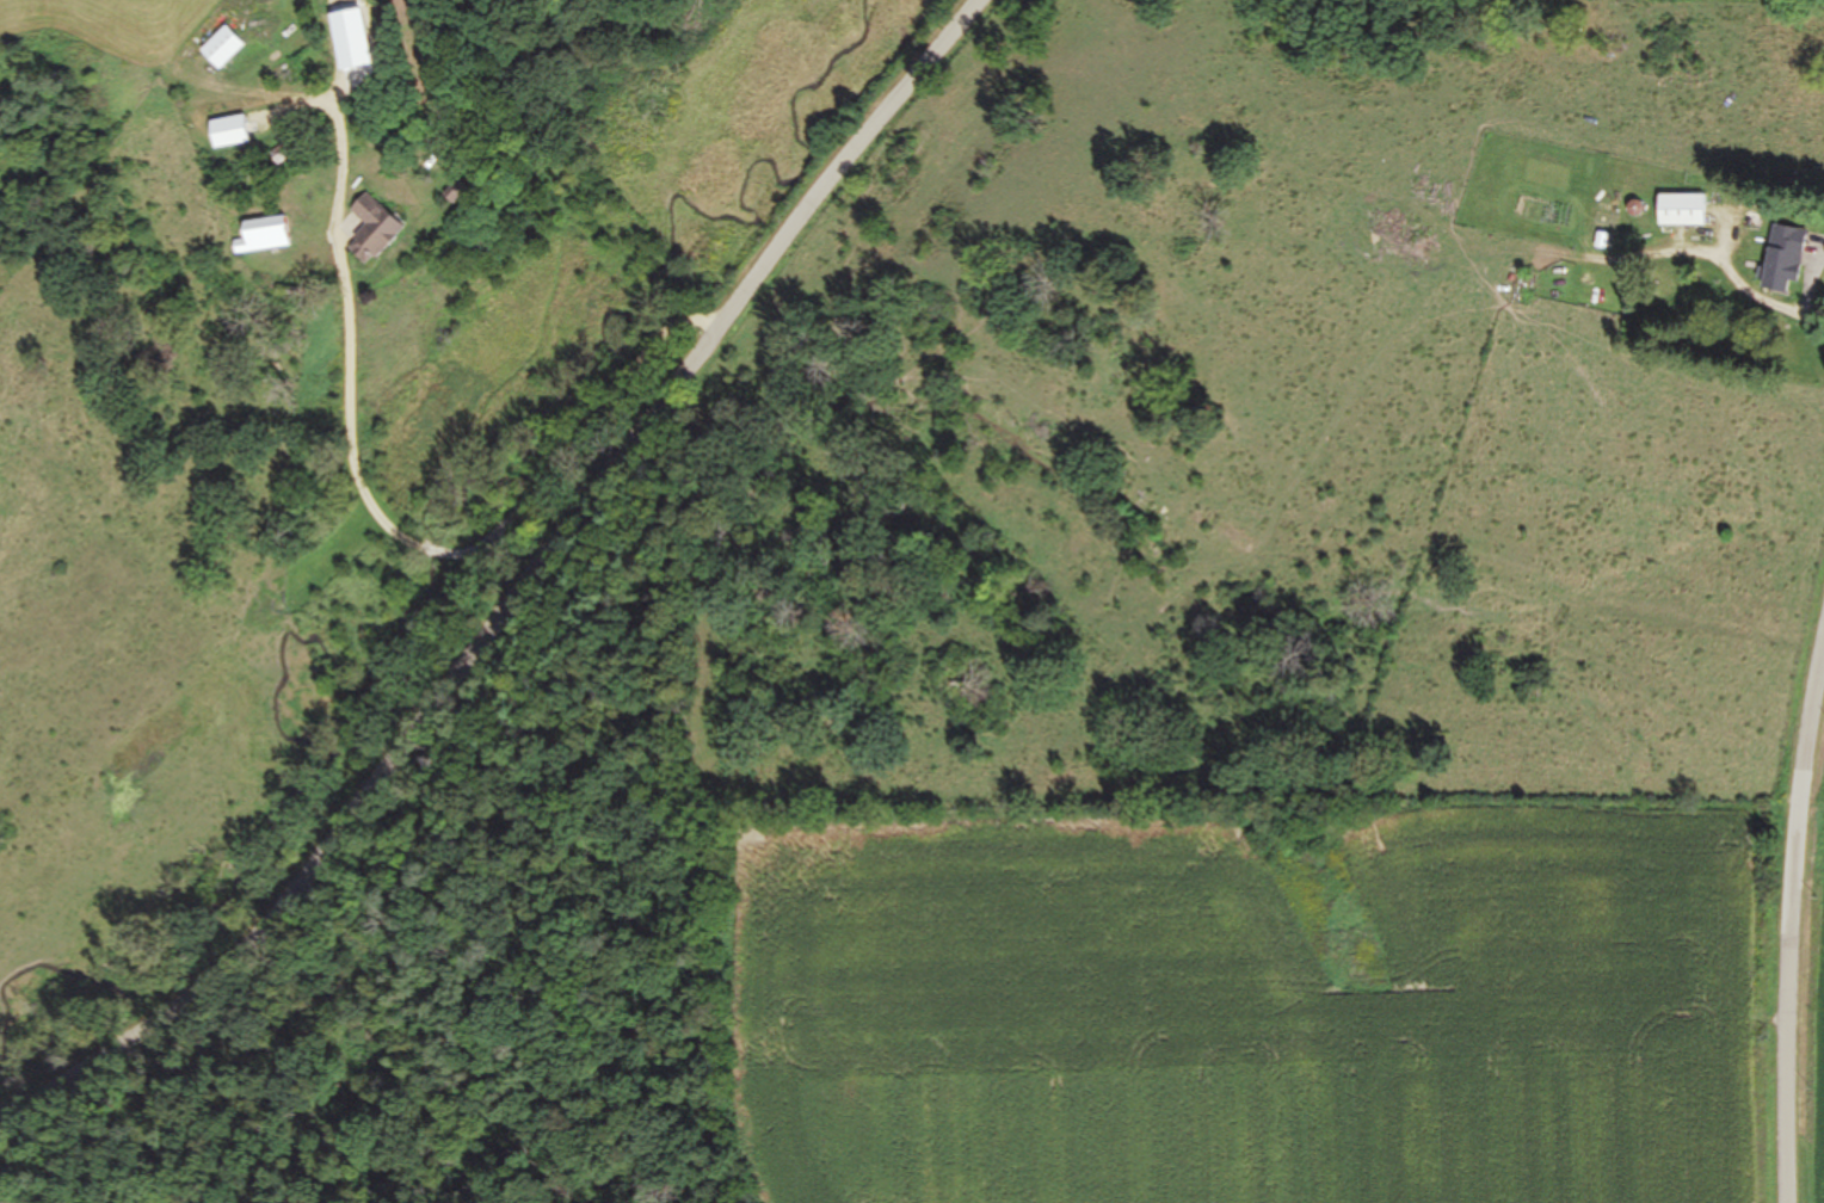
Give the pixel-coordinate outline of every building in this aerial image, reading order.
[(244,46),(224,26),(199,52),(218,71),(244,46)] [(467,191),(460,183),(446,196),(454,204),(467,191)] [(365,227),(346,248),(368,267),(404,227),(365,193),(348,212),(365,227)] [(1703,195),(1658,195),(1658,227),(1704,227),(1703,195)] [(242,223),(245,242),(233,244),(234,255),(289,249),(285,217),(242,223)] [(1763,290),(1789,294),(1791,283),(1799,284),(1807,231),(1773,226),(1763,290)]
